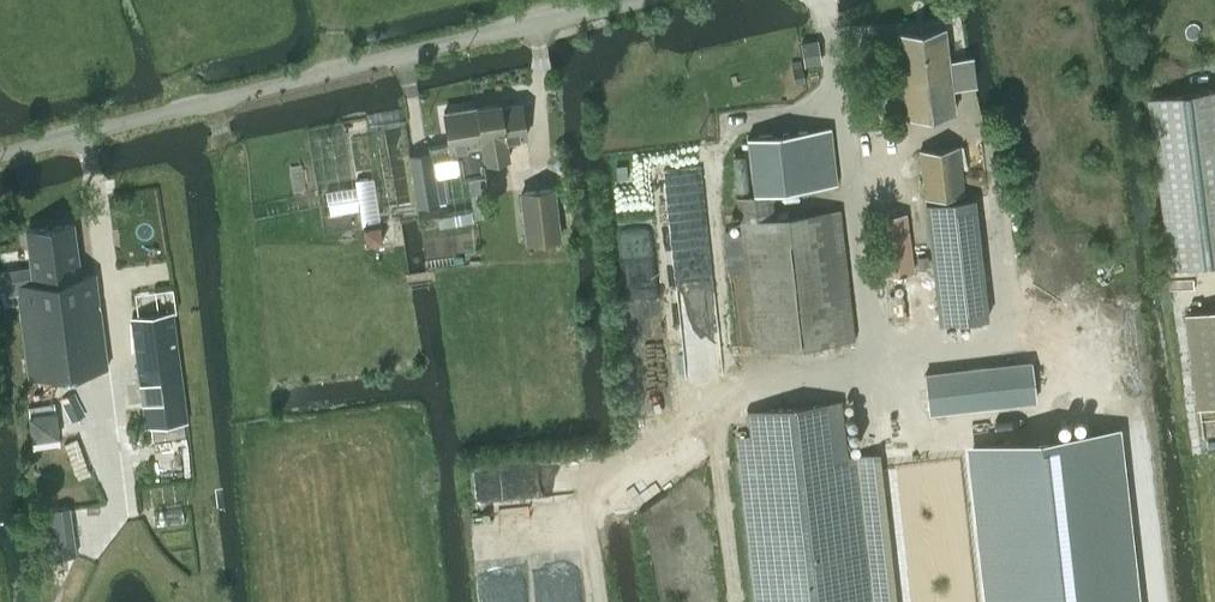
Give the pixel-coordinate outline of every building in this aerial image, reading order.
[(944,28),(897,34),(907,117),(953,112),(951,88),(972,86),(969,58),(948,61),(944,28)] [(1151,98),(1173,266),(1214,260),(1214,89),(1151,98)] [(498,98),(475,101),(484,158),(508,155),(506,139),(527,136),(522,101),(499,104),(498,98)] [(428,151),(409,154),(417,204),(438,201),(434,177),(458,173),(458,178),(468,176),(486,174),(483,158),(484,158),(475,101),(442,106),(447,142),(427,144),(428,151)] [(793,130),(746,135),(747,143),(753,194),(837,185),(831,126),(793,130)] [(958,145),(920,149),(925,197),(963,193),(958,145)] [(504,173),(506,192),(518,190),(525,243),(561,239),(554,185),(534,188),(531,169),(504,173)] [(756,351),(827,343),(854,340),(839,208),(788,214),(787,208),(773,209),(772,192),(738,196),(756,351)] [(926,202),(939,323),(987,317),(974,197),(926,202)] [(27,229),(32,266),(34,281),(20,283),(21,292),(32,377),(108,367),(96,273),(80,275),(73,223),(27,229)] [(912,270),(908,237),(881,241),(885,274),(912,270)] [(1214,405),(1214,308),(1188,311),(1200,407),(1214,405)] [(146,425),(186,420),(172,312),(132,317),(146,425)] [(1027,358),(921,370),(926,410),(1032,398),(1027,358)] [(862,453),(845,455),(839,402),(750,412),(752,434),(735,436),(753,601),(879,601),(862,453)] [(34,448),(60,444),(55,403),(29,406),(34,448)] [(1156,426),(1012,441),(1030,601),(1175,601),(1156,426)] [(77,554),(70,506),(44,510),(51,557),(77,554)]
